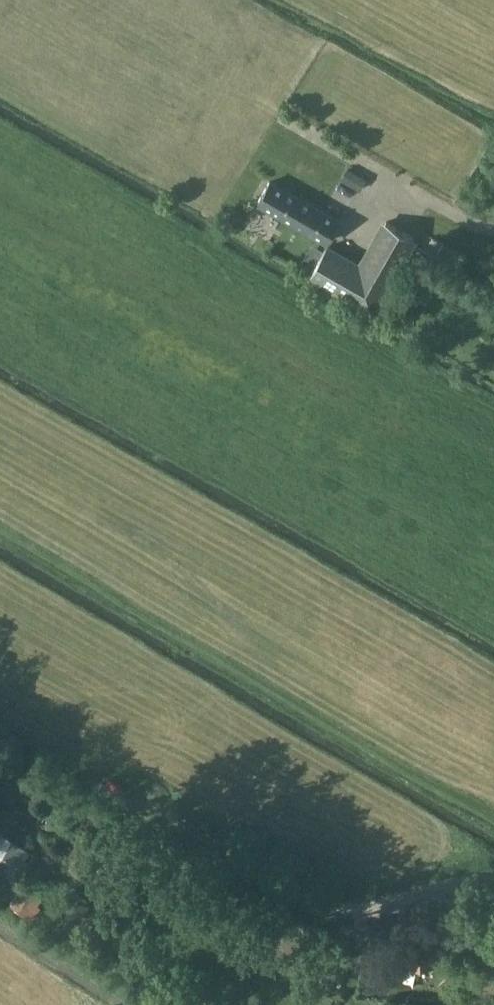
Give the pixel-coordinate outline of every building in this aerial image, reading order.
[(348,168),(341,179),(360,190),(367,178),(348,168)] [(330,239),(341,221),(271,181),(261,199),(330,239)] [(327,245),(311,273),(373,309),(413,239),(415,236),(387,220),(361,265),(327,245)] [(417,257),(404,282),(418,289),(431,264),(417,257)] [(25,855),(10,846),(12,842),(0,834),(0,868),(12,876),(25,855)] [(34,920),(42,906),(39,905),(44,897),(23,885),(10,905),(34,920)] [(89,899),(75,891),(73,895),(68,893),(51,923),(75,936),(92,906),(87,903),(89,899)] [(395,964),(434,963),(434,942),(448,942),(448,938),(487,938),(486,911),(466,911),(466,921),(423,922),(423,938),(395,939),(395,964)]
